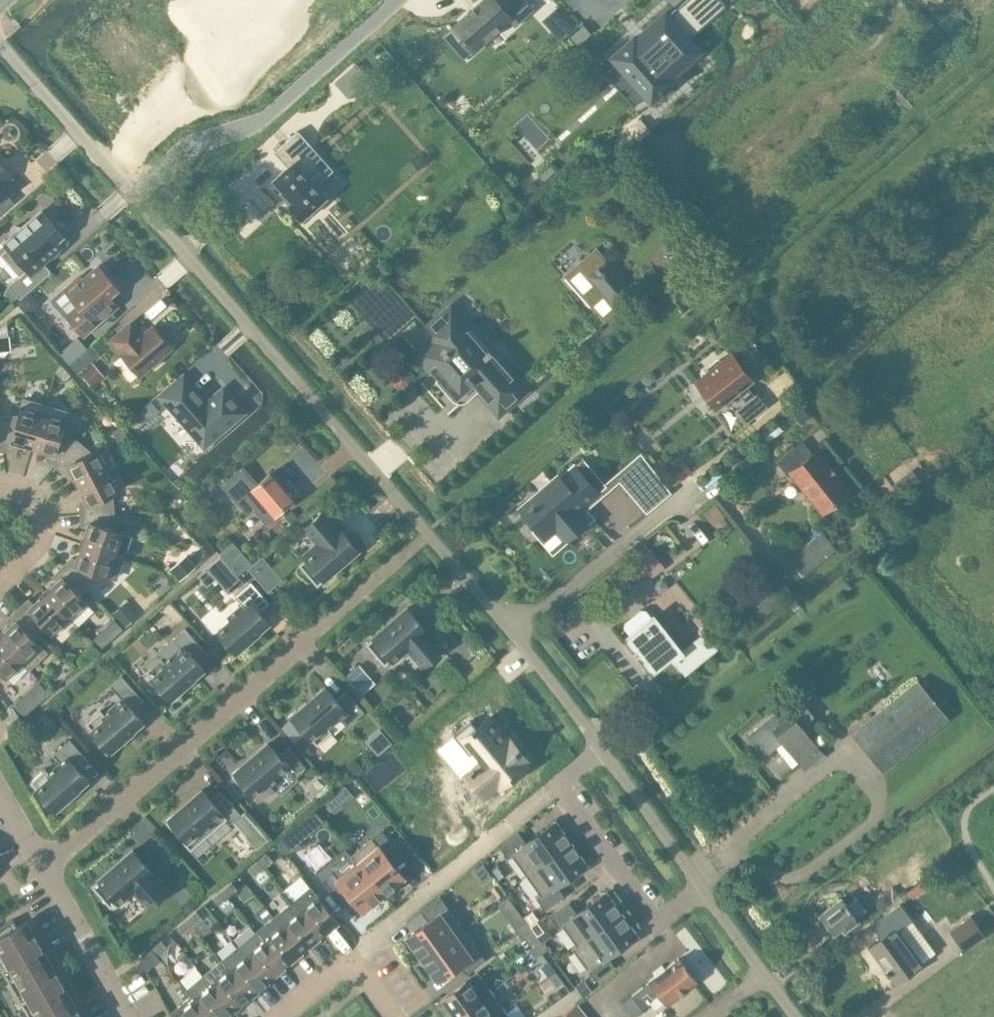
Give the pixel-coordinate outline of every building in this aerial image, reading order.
[(453,28),(472,50),(485,40),(486,41),(500,28),(499,27),(508,19),(514,26),(534,9),(526,0),(483,0),(474,8),(473,7),(467,13),(467,14),(453,28)] [(611,55),(617,61),(640,88),(645,93),(646,95),(650,99),(654,96),(659,91),(662,93),(664,90),(662,88),(668,83),(669,83),(672,80),(668,75),(667,74),(662,69),(691,42),(688,38),(726,5),(721,0),(684,0),(667,15),(665,13),(635,39),(633,37),(627,41),(628,42),(625,45),(624,43),(619,47),(620,48),(611,55)] [(555,9),(543,20),(558,38),(570,27),(555,9)] [(591,32),(583,24),(570,36),(577,44),(591,32)] [(356,62),(334,81),(336,83),(348,96),(369,77),(357,63),(356,62)] [(288,166),(273,179),(282,190),(281,191),(291,202),(290,204),(302,218),(310,210),(314,214),(324,204),(321,201),(326,196),(316,185),(306,175),(318,164),(306,151),(312,146),(297,130),(274,151),(288,166)] [(13,201),(5,191),(11,186),(7,181),(11,177),(0,164),(0,213),(13,201)] [(18,297),(20,298),(50,271),(43,262),(60,247),(55,241),(61,235),(40,211),(21,228),(18,226),(15,226),(10,230),(10,233),(12,236),(0,246),(0,255),(18,275),(8,284),(9,286),(18,297)] [(611,269),(605,262),(599,267),(598,267),(596,269),(590,275),(596,282),(616,305),(631,292),(611,269)] [(79,275),(52,299),(83,335),(104,317),(117,305),(109,295),(118,287),(98,265),(82,279),(79,275)] [(18,297),(9,286),(2,292),(11,303),(18,297)] [(440,378),(437,380),(446,391),(447,392),(448,393),(449,394),(451,394),(453,395),(455,395),(456,394),(458,394),(459,393),(472,382),(479,390),(481,388),(501,412),(526,392),(490,348),(487,350),(469,328),(466,330),(450,309),(425,329),(433,339),(417,352),(440,378)] [(123,352),(122,353),(139,374),(151,364),(152,366),(155,366),(161,361),(161,358),(159,357),(170,347),(152,327),(142,335),(131,322),(111,339),(123,352)] [(0,337),(0,351),(11,350),(9,335),(0,337)] [(69,363),(77,372),(99,353),(91,344),(69,363)] [(733,352),(731,354),(731,353),(720,361),(718,359),(708,367),(709,370),(695,381),(716,408),(738,391),(747,402),(735,411),(744,423),(765,406),(756,395),(753,397),(745,386),(752,380),(743,369),(745,367),(733,352)] [(62,365),(55,371),(64,380),(71,374),(62,365)] [(91,385),(100,377),(90,366),(81,373),(91,385)] [(200,440),(203,443),(204,444),(242,411),(223,389),(207,403),(183,376),(161,395),(192,429),(189,431),(198,442),(200,440)] [(32,447),(45,405),(24,398),(19,415),(0,417),(0,423),(2,450),(14,448),(18,443),(32,447)] [(47,458),(55,465),(76,440),(62,428),(67,411),(45,405),(32,447),(47,451),(47,458)] [(122,426),(112,432),(118,443),(129,438),(122,426)] [(69,469),(79,483),(117,464),(106,444),(91,452),(76,440),(55,465),(64,473),(69,469)] [(806,459),(795,446),(776,461),(787,476),(790,473),(822,513),(847,493),(835,477),(835,476),(828,467),(828,468),(815,452),(806,459)] [(641,454),(628,465),(644,485),(657,475),(648,463),(641,454)] [(582,458),(520,512),(534,529),(541,523),(549,533),(557,527),(566,537),(584,522),(579,515),(598,499),(594,494),(604,485),(582,458)] [(682,458),(669,469),(671,472),(677,479),(678,481),(691,470),(682,458)] [(81,503),(82,512),(114,510),(113,491),(120,488),(110,469),(117,465),(117,464),(79,483),(89,498),(81,503)] [(671,472),(665,476),(671,484),(677,479),(671,472)] [(250,476),(238,487),(245,496),(254,488),(261,497),(255,503),(269,518),(292,498),(270,473),(257,484),(250,476)] [(87,527),(82,543),(123,557),(131,536),(115,530),(114,510),(82,512),(82,523),(87,527)] [(303,527),(319,545),(298,564),(316,585),(358,550),(323,510),(303,527)] [(821,533),(793,555),(783,562),(795,578),(833,549),(821,533)] [(123,558),(123,557),(82,543),(78,557),(71,557),(63,565),(86,588),(102,573),(108,575),(115,555),(123,558)] [(646,543),(630,556),(637,565),(653,553),(646,543)] [(186,554),(169,569),(179,580),(195,565),(186,554)] [(262,556),(247,568),(268,592),(282,579),(262,556)] [(57,580),(45,592),(70,617),(86,602),(79,595),(86,588),(63,565),(53,575),(57,580)] [(250,637),(268,621),(259,611),(268,602),(250,581),(233,596),(241,605),(228,616),(231,619),(217,631),(236,652),(251,639),(250,637)] [(749,626),(780,598),(765,581),(734,609),(749,626)] [(28,599),(17,609),(39,631),(46,624),(53,632),(70,617),(45,592),(32,603),(28,599)] [(125,601),(113,612),(126,626),(138,615),(125,601)] [(441,647),(406,607),(365,643),(384,664),(405,646),(421,664),(441,647)] [(0,634),(0,637),(29,666),(45,650),(32,637),(39,631),(17,609),(6,619),(11,624),(0,634)] [(624,622),(624,628),(629,634),(628,635),(629,637),(629,639),(633,645),(636,646),(646,658),(646,660),(649,665),(652,666),(654,668),(670,656),(683,673),(714,648),(726,639),(714,626),(703,634),(681,652),(653,616),(652,616),(652,617),(646,610),(641,609),(624,622)] [(160,657),(145,670),(170,699),(185,685),(184,684),(203,668),(193,657),(203,648),(185,628),(168,642),(176,651),(164,661),(160,657)] [(93,637),(102,648),(109,642),(100,631),(93,637)] [(29,666),(0,637),(0,670),(1,669),(7,676),(23,661),(28,666),(29,666)] [(375,682),(359,664),(345,676),(361,694),(375,682)] [(86,722),(88,725),(97,734),(93,738),(107,753),(125,738),(124,736),(142,720),(135,713),(133,709),(143,700),(128,682),(122,675),(110,685),(121,697),(104,713),(101,709),(86,722)] [(917,680),(852,733),(883,771),(948,718),(917,680)] [(49,693),(38,681),(30,688),(41,700),(49,693)] [(301,733),(304,730),(316,744),(331,731),(327,727),(339,717),(347,726),(363,711),(345,690),(335,699),(325,687),(306,703),(305,701),(287,717),(301,733)] [(796,694),(745,735),(763,757),(781,742),(798,762),(818,746),(801,725),(813,715),(796,694)] [(14,709),(3,720),(9,727),(21,717),(14,709)] [(472,720),(454,735),(470,755),(474,752),(482,762),(465,776),(482,797),(499,784),(502,787),(527,766),(524,763),(528,760),(511,739),(507,742),(487,718),(477,727),(472,720)] [(47,772),(44,769),(30,781),(55,810),(70,796),(69,795),(87,779),(80,771),(78,768),(88,759),(70,739),(54,752),(61,761),(47,772)] [(233,777),(224,784),(236,798),(244,790),(247,787),(258,800),(274,787),(270,783),(287,767),(295,776),(306,767),(288,746),(278,755),(267,743),(231,774),(233,777)] [(229,823),(240,813),(220,790),(210,799),(202,789),(165,821),(190,849),(226,818),(229,823)] [(269,839),(251,819),(239,829),(257,849),(269,839)] [(519,832),(499,846),(507,857),(512,854),(526,875),(571,843),(555,821),(526,842),(519,832)] [(288,855),(301,844),(289,829),(276,840),(288,855)] [(381,829),(351,854),(383,893),(403,877),(386,856),(396,848),(381,829)] [(571,843),(526,875),(541,895),(536,898),(545,910),(564,896),(557,885),(586,864),(571,843)] [(147,906),(167,889),(132,849),(91,885),(110,906),(131,888),(147,906)] [(267,852),(257,860),(263,868),(273,859),(267,852)] [(332,870),(321,879),(336,898),(346,889),(363,910),(383,893),(351,854),(350,855),(356,862),(338,877),(332,870)] [(263,868),(257,860),(247,868),(254,876),(263,868)] [(231,881),(222,889),(228,896),(237,889),(231,881)] [(310,887),(291,902),(320,936),(338,922),(310,887)] [(892,887),(878,899),(886,908),(900,896),(892,887)] [(228,896),(222,889),(212,897),(218,904),(228,896)] [(569,902),(550,917),(558,928),(562,925),(576,945),(572,948),(621,913),(606,892),(577,913),(569,902)] [(428,921),(406,936),(421,958),(463,928),(440,896),(420,910),(428,921)] [(841,897),(818,915),(832,934),(843,926),(846,930),(859,921),(855,916),(864,909),(856,897),(847,904),(841,897)] [(291,902),(274,916),(302,951),(320,936),(291,902)] [(881,936),(869,945),(892,978),(895,982),(917,966),(936,952),(933,948),(921,933),(911,921),(912,920),(899,903),(871,924),(881,936)] [(197,909),(186,918),(193,926),(203,917),(197,909)] [(621,913),(572,948),(595,980),(615,966),(607,955),(637,934),(621,913)] [(274,916),(256,931),(285,965),(302,951),(274,916)] [(969,916),(950,931),(965,950),(984,935),(969,916)] [(9,981),(48,958),(37,939),(26,920),(17,926),(13,918),(0,925),(0,965),(9,981)] [(193,926),(186,918),(177,926),(183,934),(193,926)] [(514,927),(522,938),(525,936),(533,930),(525,920),(514,927)] [(463,928),(421,958),(436,979),(458,963),(466,974),(485,959),(463,928)] [(540,940),(533,930),(525,936),(533,946),(540,940)] [(238,946),(243,952),(244,952),(269,983),(270,982),(268,979),(285,965),(256,931),(238,946)] [(161,938),(151,946),(157,954),(167,946),(161,938)] [(928,997),(918,1004),(928,1016),(967,1016),(970,1015),(967,1011),(982,999),(966,978),(993,958),(982,943),(963,958),(964,960),(957,965),(954,962),(920,987),(928,997)] [(160,958),(151,947),(139,957),(146,970),(160,958)] [(243,952),(227,966),(226,966),(251,997),(269,983),(244,952),(243,952)] [(70,996),(48,958),(9,981),(30,1016),(35,1016),(70,996)] [(622,1002),(634,1016),(643,1009),(642,1007),(659,994),(666,1003),(695,980),(677,958),(622,1002)] [(203,975),(208,981),(209,981),(234,1012),(251,997),(226,966),(227,966),(221,959),(203,975)] [(549,975),(556,970),(549,960),(541,965),(549,975)] [(563,980),(556,970),(549,975),(556,986),(563,980)] [(455,1016),(490,991),(476,972),(441,997),(455,1016)] [(191,995),(209,1016),(227,1016),(234,1012),(209,981),(208,981),(191,995)] [(455,1016),(493,1016),(503,1010),(490,991),(455,1016)] [(191,995),(173,1011),(178,1016),(209,1016),(191,995)] [(35,1016),(82,1016),(81,1016),(70,996),(35,1016)] [(558,1016),(589,1016),(577,1002),(558,1016)]
